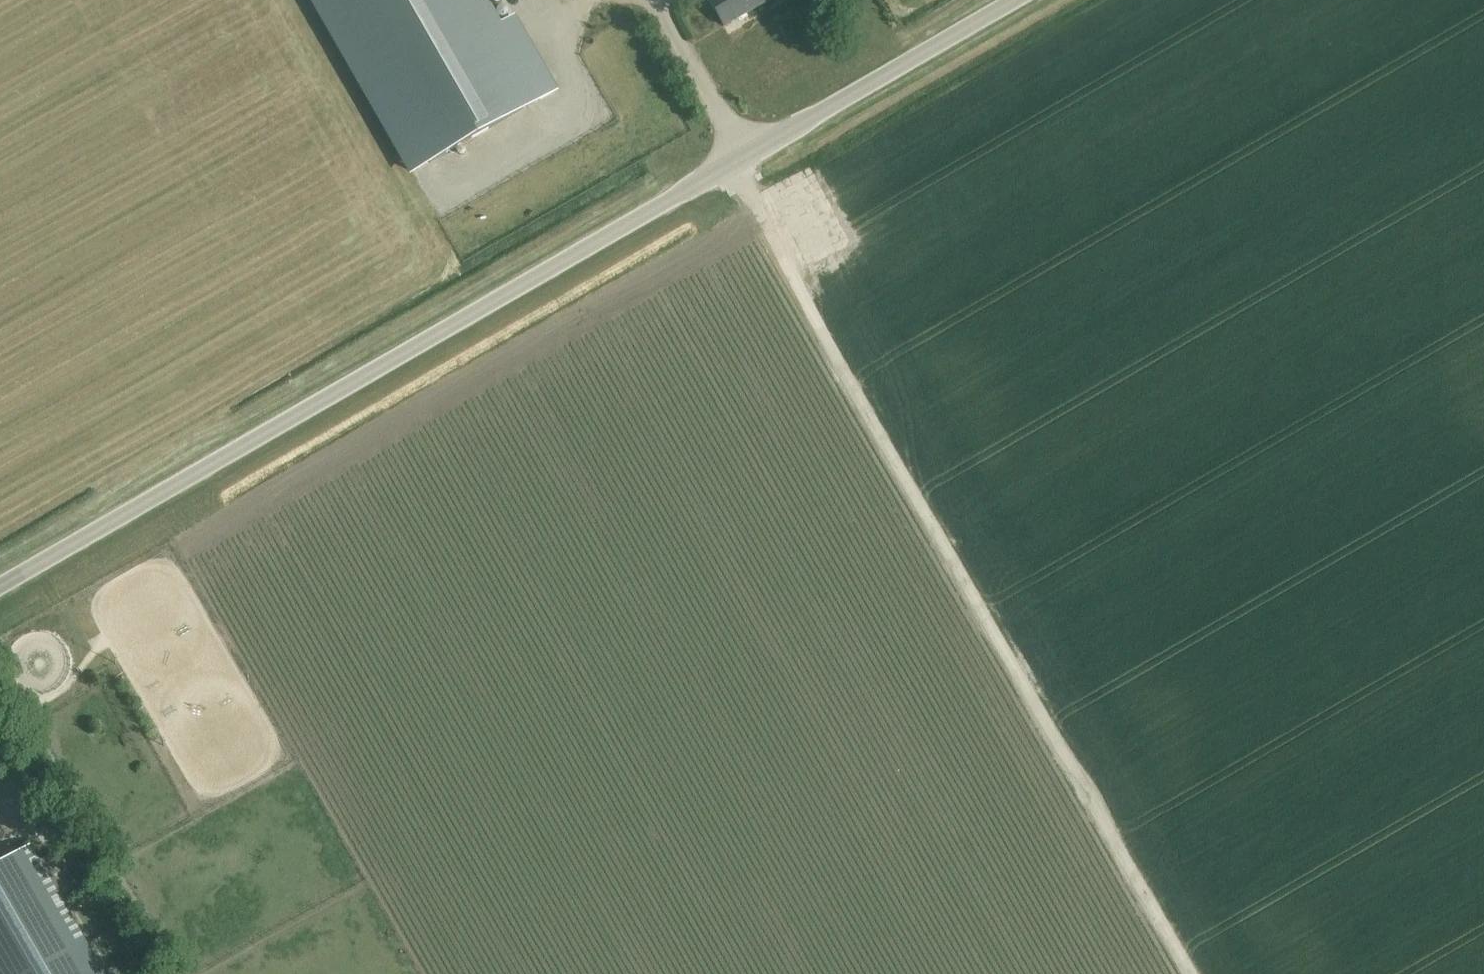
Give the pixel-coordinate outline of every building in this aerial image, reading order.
[(497,25),(483,0),(314,0),(412,172),(553,91),(511,17),(497,25)] [(723,26),(767,0),(708,0),(723,26)] [(29,846),(0,863),(0,973),(103,973),(29,846)]
